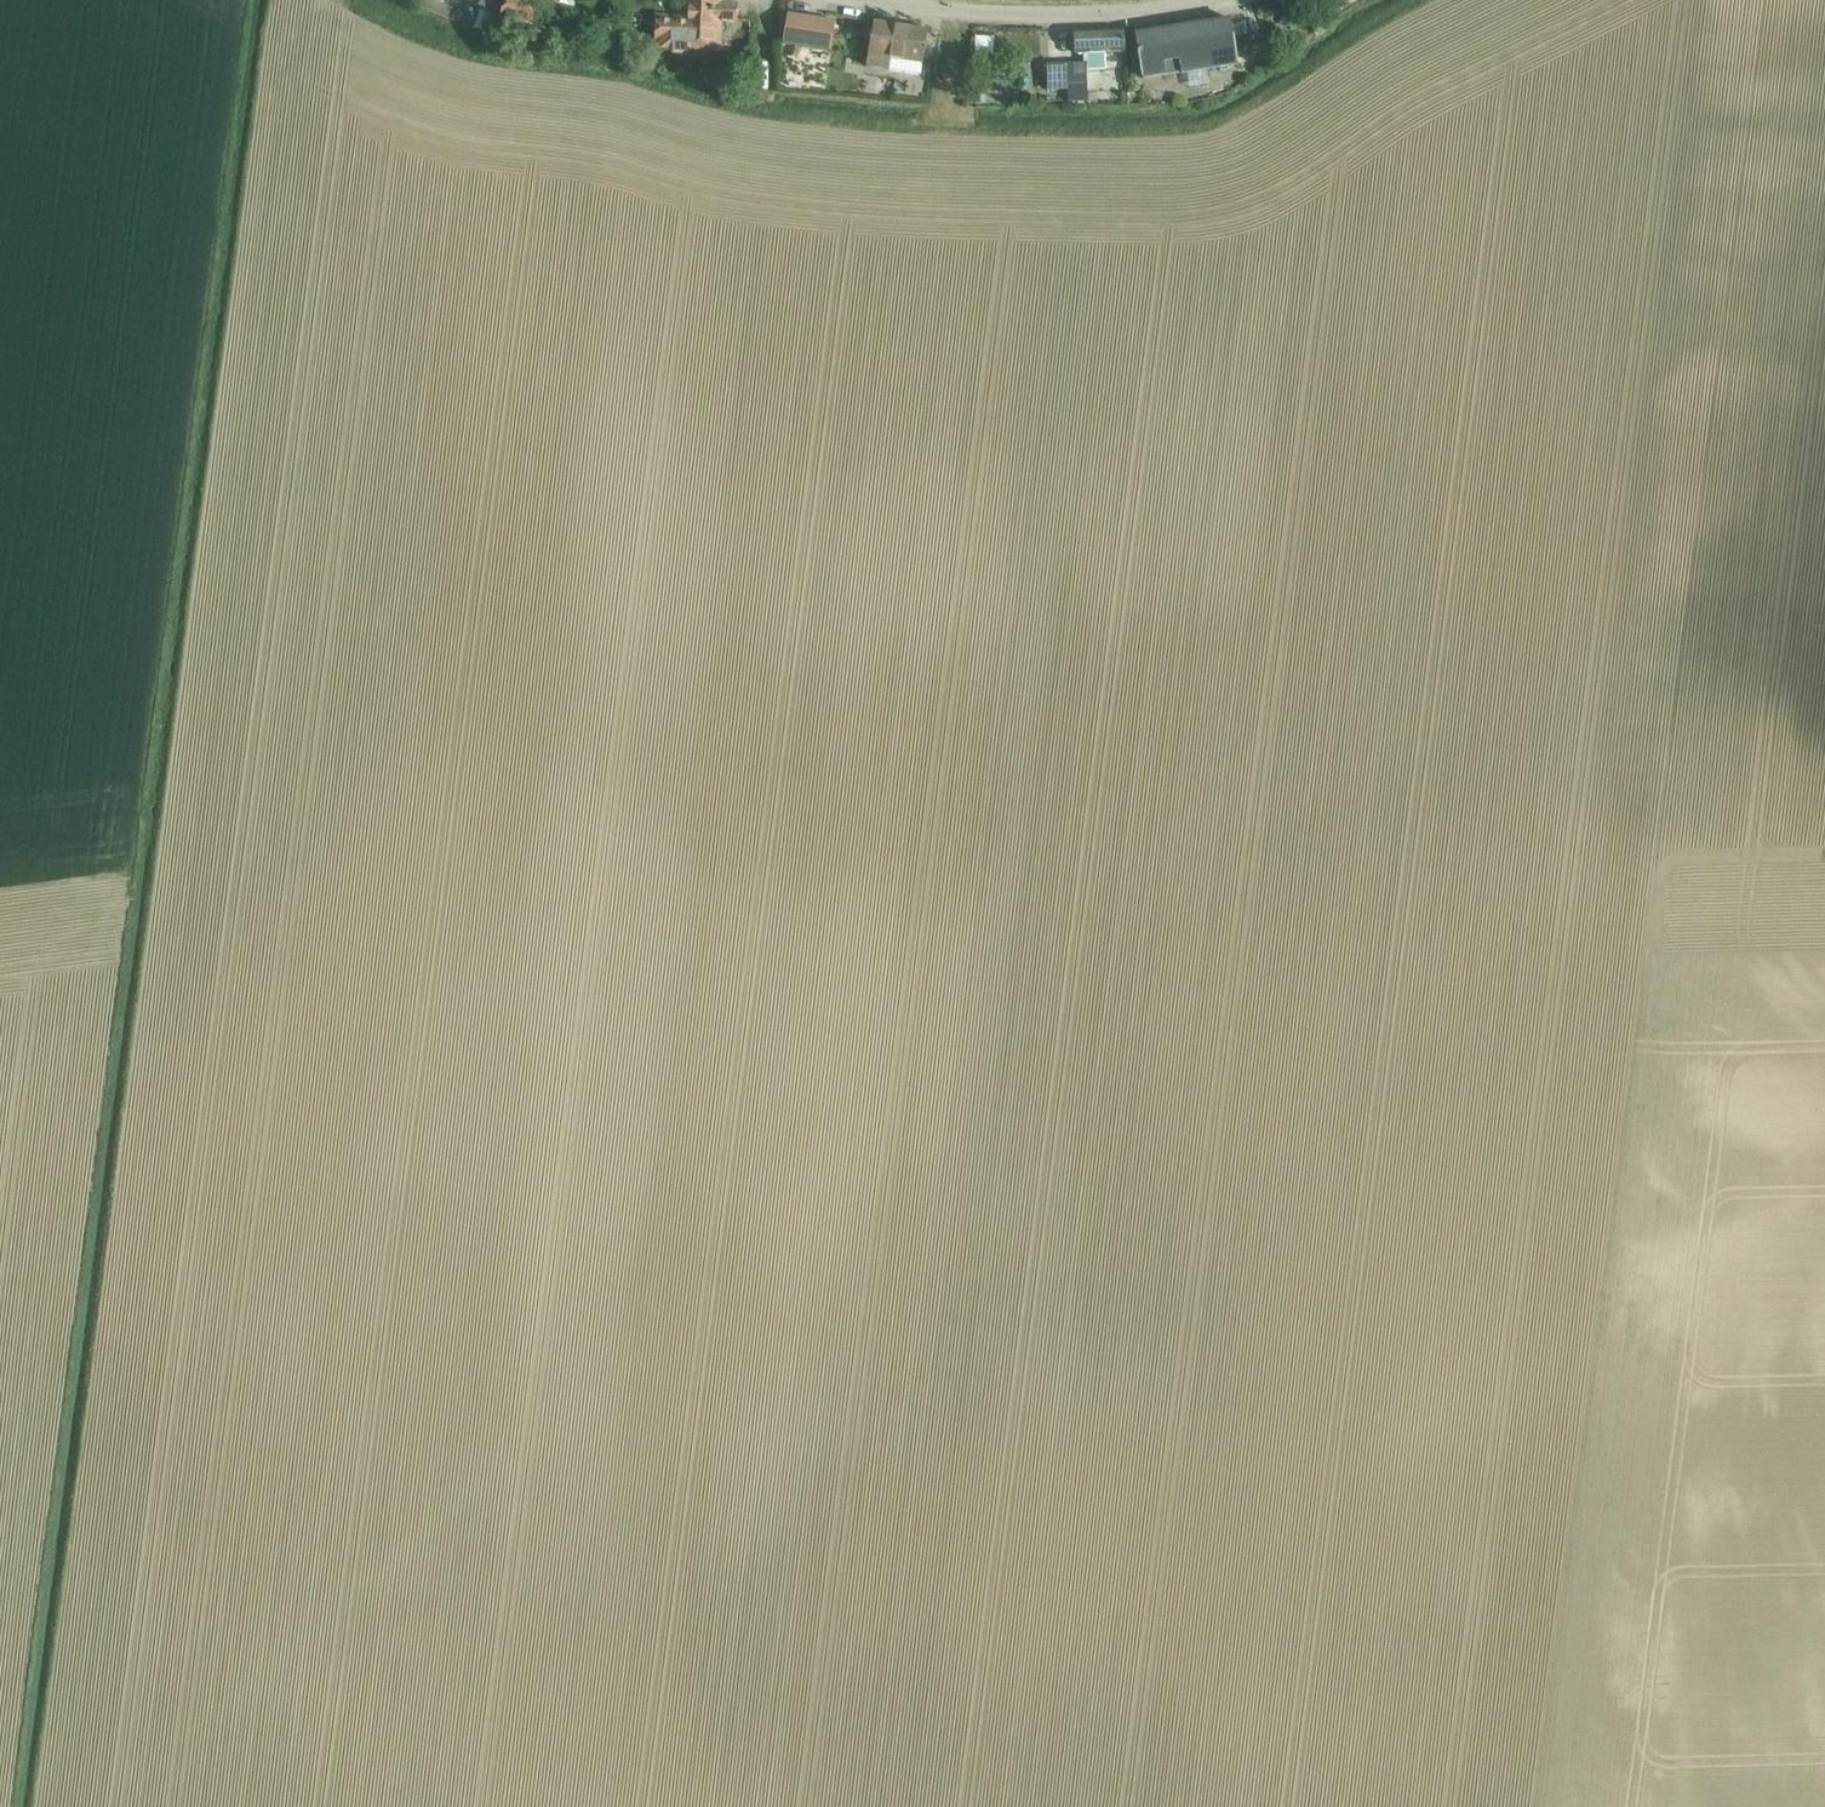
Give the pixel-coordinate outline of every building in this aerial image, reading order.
[(498,18),(523,25),(529,0),(502,0),(498,18)] [(724,2),(706,0),(680,0),(678,16),(656,13),(652,37),(658,38),(657,45),(669,47),(669,52),(683,54),(684,49),(715,55),(718,37),(717,36),(719,25),(735,28),(738,10),(723,7),(724,2)] [(787,15),(783,42),(830,49),(834,22),(787,15)] [(1174,31),(1135,36),(1141,81),(1181,75),(1236,68),(1234,57),(1230,23),(1174,31)] [(606,24),(598,31),(605,40),(614,32),(606,24)] [(873,24),(867,68),(921,75),(927,31),(892,27),(873,24)] [(1087,65),(1047,65),(1047,91),(1068,91),(1068,102),(1088,102),(1088,86),(1087,71),(1105,70),(1104,56),(1120,55),(1120,32),(1078,33),(1073,33),(1073,56),(1087,56),(1087,65)] [(979,53),(1000,54),(1001,34),(979,34),(979,53)] [(984,93),(973,93),(973,103),(984,103),(984,93)]
